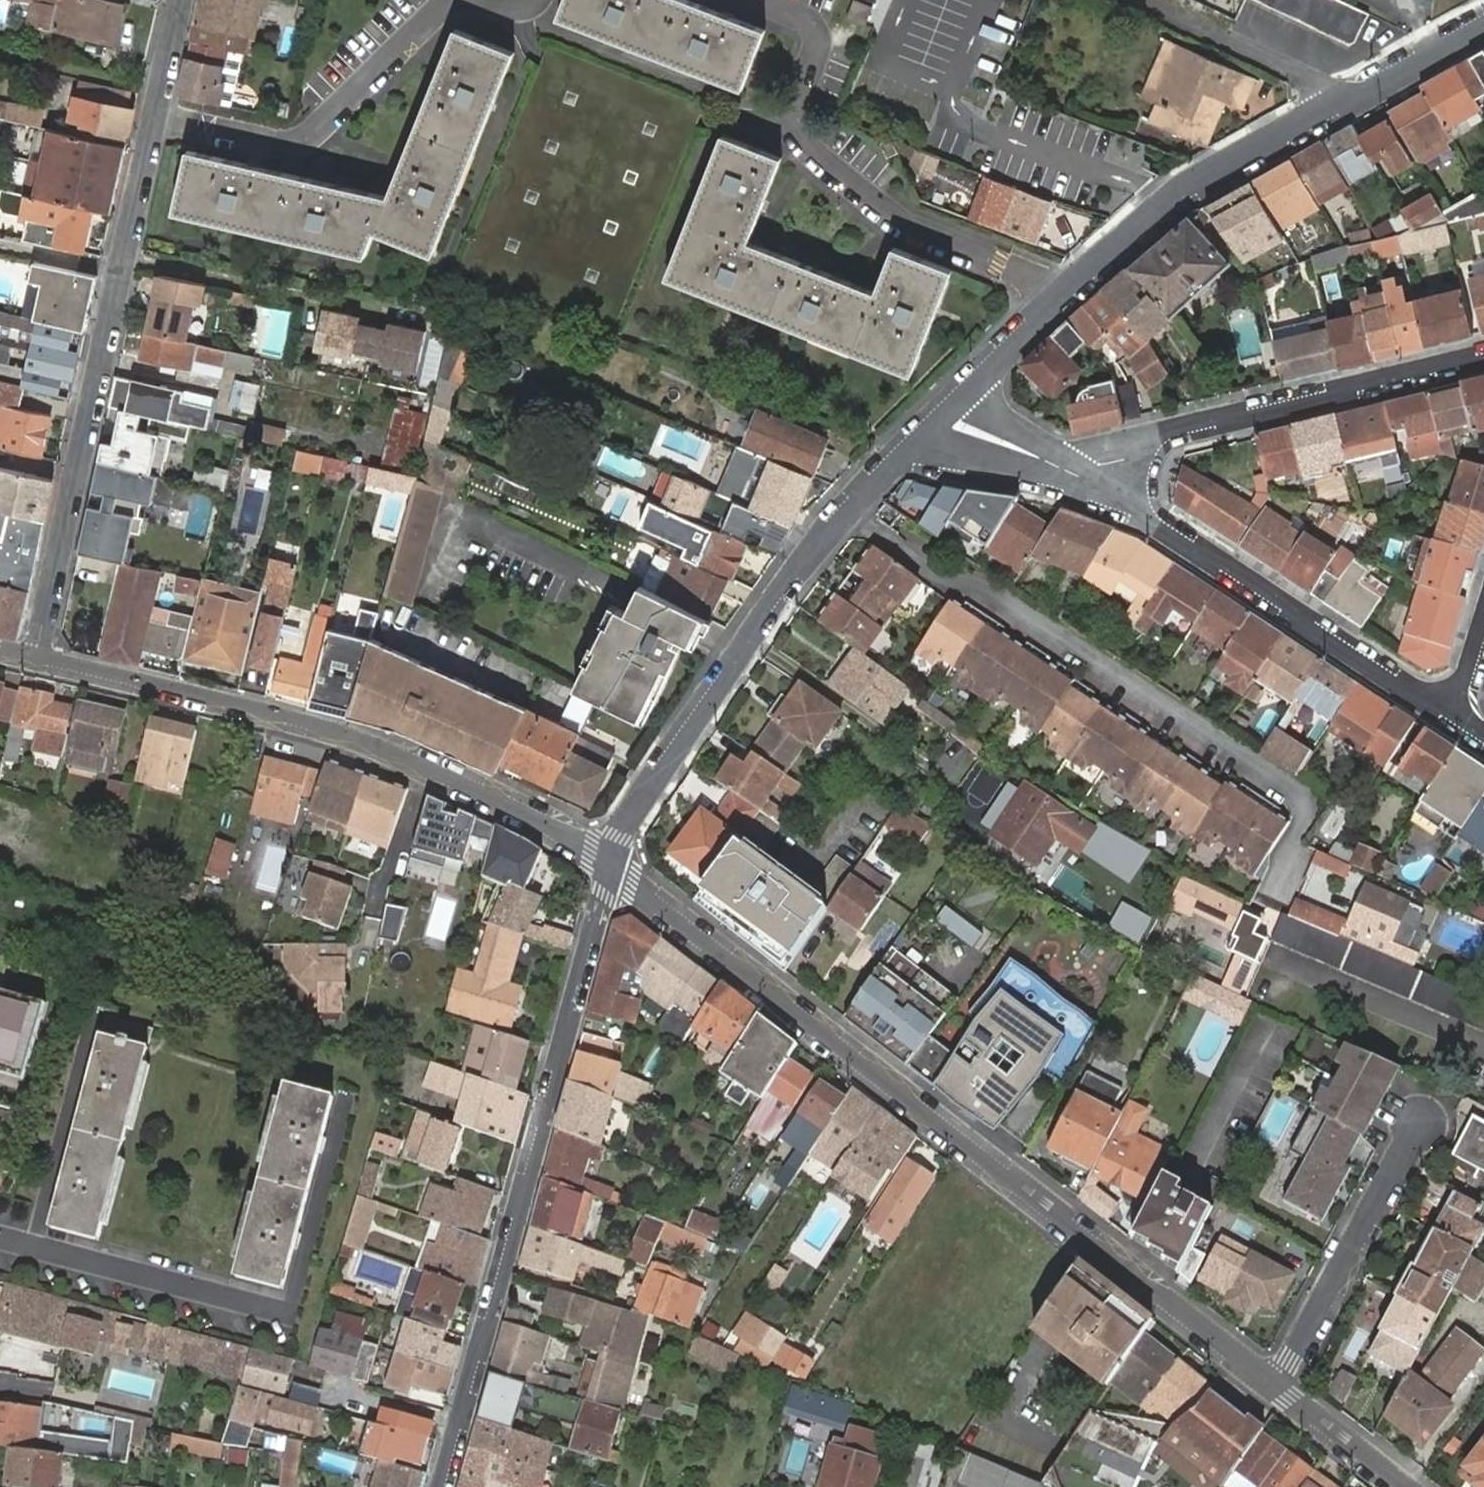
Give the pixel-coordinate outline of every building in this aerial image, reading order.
[(50,4),(57,6),(55,13),(48,11),(41,10),(37,24),(117,42),(125,5),(103,0),(31,0),(50,4)] [(191,41),(227,49),(242,52),(246,35),(256,37),(264,0),(201,0),(195,25),(191,41)] [(561,12),(746,83),(767,30),(689,0),(566,0),(561,12)] [(866,25),(873,7),(856,0),(855,0),(849,17),(866,25)] [(1350,45),(1356,42),(1370,14),(1342,0),(1256,0),(1350,45)] [(50,4),(48,11),(55,13),(57,6),(50,4)] [(746,83),(561,12),(559,17),(616,39),(628,44),(701,72),(713,77),(744,88),(746,83)] [(189,149),(176,206),(369,250),(376,231),(379,225),(395,232),(392,238),(429,253),(511,50),(457,28),(445,58),(440,70),(404,159),(400,170),(390,196),(347,186),(336,183),(261,166),(249,163),(189,149)] [(1140,95),(1152,100),(1178,44),(1166,39),(1140,95)] [(188,59),(180,95),(222,103),(225,84),(220,84),(223,67),(227,49),(191,41),(188,59)] [(1178,44),(1152,100),(1159,103),(1152,121),(1205,145),(1221,108),(1212,104),(1215,97),(1224,101),(1241,108),(1254,78),(1178,44)] [(225,84),(222,103),(231,105),(242,52),(227,49),(223,67),(220,84),(225,84)] [(1471,56),(1483,77),(1483,79),(1483,49),(1471,56)] [(516,52),(511,50),(429,253),(435,255),(459,193),(464,183),(499,95),(503,84),(516,52)] [(1421,84),(1426,92),(1453,138),(1462,133),(1455,121),(1468,114),(1481,106),(1483,104),(1483,79),(1483,77),(1471,56),(1456,65),(1421,84)] [(125,108),(129,90),(80,79),(76,98),(125,108)] [(1453,138),(1426,92),(1391,111),(1418,158),(1453,138)] [(1212,104),(1221,108),(1224,101),(1215,97),(1212,104)] [(127,146),(134,110),(125,108),(76,98),(72,118),(86,121),(83,136),(127,146)] [(7,119),(38,126),(42,127),(45,110),(11,103),(0,100),(0,118),(7,119)] [(280,101),(277,115),(286,117),(289,103),(280,101)] [(1468,114),(1455,121),(1462,133),(1475,126),(1468,114)] [(1373,130),(1360,137),(1373,160),(1386,153),(1393,164),(1396,170),(1414,161),(1411,155),(1390,120),(1373,130)] [(1352,124),(1328,138),(1347,172),(1366,162),(1370,169),(1376,166),(1373,160),(1360,137),(1352,124)] [(38,126),(31,159),(46,162),(53,129),(42,127),(38,126)] [(46,162),(119,178),(127,146),(83,136),(53,129),(46,162)] [(700,192),(684,235),(690,237),(728,136),(723,134),(706,176),(700,192)] [(684,235),(670,271),(873,351),(871,357),(913,374),(937,313),(941,302),(953,271),(895,247),(882,280),(877,293),(872,291),(846,281),(835,276),(764,247),(752,243),(749,242),(761,212),(766,200),(783,158),(728,136),(690,237),(684,235)] [(888,158),(898,152),(891,138),(881,143),(888,158)] [(1353,194),(1343,177),(1322,141),(1291,158),(1312,194),(1313,195),(1319,205),(1322,211),(1353,194)] [(1322,211),(1319,205),(1313,195),(1312,194),(1291,158),(1252,180),(1266,204),(1274,217),(1276,220),(1278,224),(1279,227),(1283,232),(1322,211)] [(46,162),(31,159),(23,193),(30,194),(38,196),(46,162)] [(38,196),(93,207),(112,210),(119,178),(46,162),(38,196)] [(1366,162),(1347,172),(1351,180),(1370,169),(1366,162)] [(1252,180),(1232,192),(1246,215),(1248,215),(1266,204),(1252,180)] [(1000,229),(1036,244),(1052,201),(1004,182),(997,199),(1010,204),(1000,229)] [(3,189),(0,203),(0,204),(5,213),(25,217),(30,194),(23,193),(3,189)] [(1483,213),(1483,191),(1483,190),(1451,208),(1444,212),(1449,221),(1468,217),(1479,215),(1483,213)] [(25,217),(29,219),(24,239),(47,244),(48,243),(56,245),(83,251),(93,207),(38,196),(30,194),(25,217)] [(1414,230),(1447,222),(1449,221),(1444,212),(1443,210),(1438,203),(1433,194),(1403,211),(1403,213),(1412,227),(1414,230)] [(1000,229),(1010,204),(997,199),(987,225),(1000,229)] [(1443,210),(1444,212),(1451,208),(1446,199),(1438,203),(1443,210)] [(1210,219),(1214,216),(1206,205),(1189,215),(1129,267),(1172,315),(1231,262),(1229,260),(1235,255),(1212,229),(1206,234),(1199,226),(1208,218),(1210,219)] [(369,250),(176,206),(175,212),(234,225),(247,229),(322,246),(335,249),(367,256),(369,250)] [(1400,234),(1412,227),(1403,213),(1392,219),(1400,234)] [(1471,229),(1482,226),(1479,215),(1468,217),(1471,229)] [(1404,249),(1451,238),(1447,222),(1414,230),(1412,227),(1400,234),(1404,249)] [(1289,258),(1292,264),(1300,261),(1279,227),(1278,224),(1250,240),(1268,271),(1289,258)] [(379,225),(376,231),(392,238),(395,232),(379,225)] [(1352,244),(1372,240),(1370,228),(1350,233),(1352,244)] [(1378,238),(1374,240),(1377,253),(1378,256),(1404,249),(1400,234),(1378,238)] [(1353,259),(1377,253),(1374,240),(1372,240),(1352,244),(1350,245),(1353,259)] [(1354,260),(1353,259),(1350,245),(1342,247),(1313,256),(1316,269),(1341,263),(1354,260)] [(1343,272),(1356,270),(1354,260),(1341,263),(1343,272)] [(98,275),(37,261),(24,317),(86,331),(98,275)] [(1475,264),(1476,269),(1478,277),(1483,276),(1483,262),(1475,264)] [(1148,337),(1172,315),(1129,267),(1104,289),(1148,337)] [(1478,277),(1476,269),(1469,271),(1483,332),(1483,331),(1483,276),(1478,277)] [(873,351),(670,271),(667,276),(728,300),(740,305),(811,334),(822,338),(871,357),(873,351)] [(1274,272),(1259,278),(1263,289),(1278,282),(1274,272)] [(205,284),(159,274),(158,281),(162,282),(160,294),(155,292),(146,331),(153,333),(186,341),(195,303),(201,304),(205,284)] [(1401,351),(1425,346),(1415,300),(1406,302),(1403,287),(1397,288),(1394,279),(1384,281),(1386,290),(1401,351)] [(1376,357),(1401,351),(1386,290),(1369,295),(1367,286),(1360,288),(1363,299),(1366,311),(1376,357)] [(1425,346),(1474,334),(1463,288),(1415,300),(1425,346)] [(1148,337),(1104,289),(1085,306),(1069,320),(1087,340),(1091,344),(1107,330),(1112,336),(1126,352),(1129,355),(1148,386),(1169,373),(1148,337)] [(1339,366),(1376,357),(1366,311),(1363,299),(1354,302),(1356,313),(1329,320),(1339,366)] [(367,358),(374,326),(360,323),(351,321),(352,314),(325,309),(318,339),(326,350),(367,358)] [(0,311),(0,342),(79,360),(86,331),(24,317),(0,311)] [(360,323),(362,316),(352,314),(351,321),(360,323)] [(1284,380),(1339,366),(1329,320),(1328,316),(1313,319),(1316,330),(1275,340),(1284,380)] [(1313,319),(1272,329),(1275,340),(1316,330),(1313,319)] [(1087,340),(1069,320),(1059,330),(1023,364),(1035,376),(1054,396),(1081,369),(1069,356),(1087,340)] [(390,322),(389,329),(398,331),(400,324),(390,322)] [(389,329),(374,326),(367,358),(411,367),(421,360),(428,330),(400,324),(398,331),(389,329)] [(451,329),(445,354),(455,358),(459,340),(475,346),(477,340),(451,329)] [(1106,341),(1112,336),(1107,330),(1091,344),(1096,349),(1106,341)] [(251,368),(253,356),(187,341),(186,341),(153,333),(146,331),(145,331),(139,358),(193,370),(196,358),(226,365),(226,363),(251,368)] [(1126,352),(1112,336),(1106,341),(1120,357),(1126,352)] [(326,350),(318,339),(318,343),(317,348),(321,349),(326,350)] [(445,354),(440,375),(460,383),(468,363),(455,358),(445,354)] [(223,377),(226,365),(196,358),(193,370),(223,377)] [(421,360),(411,367),(415,368),(419,369),(420,365),(421,360)] [(362,380),(339,375),(334,396),(358,401),(362,380)] [(460,383),(440,375),(435,402),(451,409),(460,383)] [(1047,402),(1054,396),(1035,376),(1031,380),(1029,382),(1047,402)] [(180,391),(118,377),(111,406),(120,409),(191,424),(248,436),(250,427),(214,418),(209,417),(212,407),(178,400),(180,391)] [(1077,430),(1124,418),(1119,393),(1117,386),(1116,382),(1114,377),(1089,384),(1090,386),(1084,388),(1083,388),(1082,388),(1082,389),(1081,389),(1080,390),(1079,391),(1079,392),(1079,393),(1078,394),(1078,395),(1078,396),(1078,397),(1078,398),(1078,399),(1079,403),(1071,404),(1077,430)] [(235,378),(232,392),(256,397),(260,383),(235,378)] [(1124,418),(1140,414),(1132,383),(1124,385),(1117,386),(1119,393),(1124,418)] [(1473,432),(1473,433),(1474,440),(1483,443),(1483,383),(1462,388),(1473,432)] [(41,457),(45,440),(47,430),(50,414),(18,407),(22,389),(0,384),(0,403),(4,404),(0,421),(0,448),(41,457)] [(1462,388),(1429,396),(1437,433),(1439,440),(1442,452),(1443,455),(1452,459),(1447,438),(1448,438),(1453,436),(1473,432),(1462,388)] [(218,399),(180,391),(178,400),(212,407),(209,417),(214,418),(218,399)] [(256,397),(232,392),(229,407),(253,413),(256,397)] [(397,393),(395,403),(409,406),(410,396),(397,393)] [(1399,403),(1386,407),(1390,422),(1393,434),(1405,431),(1407,440),(1412,459),(1442,452),(1439,440),(1437,433),(1429,396),(1399,403)] [(451,409),(435,402),(426,439),(439,446),(451,409)] [(191,424),(120,409),(113,441),(102,439),(97,461),(158,474),(163,475),(172,437),(187,441),(191,424)] [(751,428),(746,442),(812,468),(816,459),(817,455),(820,450),(825,437),(759,410),(753,423),(751,428)] [(395,411),(391,427),(422,434),(426,418),(395,411)] [(1362,412),(1336,419),(1346,460),(1347,463),(1347,467),(1398,454),(1397,449),(1393,434),(1390,422),(1381,424),(1366,428),(1362,412)] [(1339,468),(1347,467),(1347,463),(1346,460),(1336,419),(1316,424),(1317,430),(1294,435),(1297,453),(1302,472),(1303,476),(1308,475),(1322,471),(1329,470),(1328,464),(1338,462),(1339,468)] [(250,427),(248,436),(270,442),(271,437),(275,438),(277,430),(272,429),(251,424),(250,427)] [(1316,424),(1292,429),(1294,435),(1317,430),(1316,424)] [(382,467),(413,474),(422,435),(391,428),(382,467)] [(1265,475),(1266,481),(1277,478),(1282,477),(1290,475),(1302,472),(1297,453),(1294,435),(1292,429),(1257,438),(1263,466),(1265,475)] [(429,484),(439,446),(426,439),(416,478),(429,484)] [(758,454),(739,446),(720,493),(734,499),(752,507),(793,523),(800,508),(813,476),(771,458),(771,459),(759,453),(758,454)] [(297,449),(293,467),(320,473),(325,454),(298,448),(297,449)] [(1483,469),(1483,453),(1480,452),(1476,466),(1483,469)] [(354,461),(325,454),(320,473),(366,484),(368,477),(368,476),(370,465),(354,461)] [(158,474),(97,461),(92,491),(84,528),(79,552),(122,562),(126,562),(136,513),(116,509),(119,494),(153,501),(158,474)] [(1483,516),(1483,469),(1476,466),(1464,462),(1451,506),(1483,516)] [(410,485),(413,474),(382,467),(370,465),(368,476),(410,485)] [(1255,468),(1257,476),(1265,475),(1263,466),(1255,468)] [(53,479),(0,467),(0,509),(45,520),(53,479)] [(196,467),(193,483),(215,488),(226,491),(230,475),(196,467)] [(1193,517),(1237,547),(1260,511),(1270,497),(1266,481),(1265,475),(1257,476),(1255,477),(1259,494),(1254,501),(1251,506),(1246,504),(1213,486),(1182,468),(1179,481),(1174,505),(1193,517)] [(720,493),(679,474),(667,503),(699,518),(704,507),(788,543),(801,527),(793,523),(752,507),(734,499),(720,493)] [(429,484),(416,478),(389,579),(386,593),(393,596),(410,603),(440,489),(429,484)] [(1266,481),(1270,497),(1277,498),(1274,484),(1279,483),(1277,478),(1266,481)] [(910,482),(909,481),(898,499),(905,504),(925,510),(916,524),(939,540),(944,533),(946,529),(947,528),(950,524),(964,501),(917,487),(918,483),(914,482),(913,482),(912,481),(911,481),(910,481),(910,482)] [(1415,484),(1413,494),(1421,497),(1426,498),(1429,489),(1415,484)] [(947,528),(946,529),(950,532),(970,544),(973,539),(988,548),(997,534),(1016,505),(1019,501),(970,494),(964,501),(950,524),(947,528)] [(905,504),(899,513),(904,517),(916,524),(925,510),(905,504)] [(1308,513),(1317,518),(1326,506),(1315,504),(1308,513)] [(1436,543),(1480,556),(1483,543),(1483,516),(1451,506),(1448,504),(1436,543)] [(986,550),(1022,573),(1032,557),(1035,552),(1051,528),(1016,505),(997,534),(988,548),(986,550)] [(45,520),(0,509),(0,633),(19,638),(31,589),(35,568),(34,567),(38,552),(45,520)] [(1241,550),(1279,574),(1302,539),(1287,530),(1289,526),(1293,521),(1288,518),(1284,523),(1267,511),(1241,550)] [(1115,532),(1062,512),(1051,528),(1035,552),(1051,562),(1052,560),(1068,570),(1069,567),(1086,577),(1096,560),(1115,532)] [(1302,539),(1304,537),(1308,531),(1293,521),(1289,526),(1287,530),(1302,539)] [(730,577),(732,578),(747,545),(706,526),(700,523),(692,543),(689,549),(668,540),(665,546),(680,554),(730,577)] [(1139,541),(1115,532),(1096,560),(1086,577),(1112,594),(1115,589),(1121,580),(1125,574),(1144,544),(1139,541)] [(1323,604),(1354,561),(1340,551),(1335,558),(1324,550),(1304,537),(1302,539),(1279,574),(1323,604)] [(1421,585),(1421,586),(1459,598),(1461,592),(1465,580),(1467,573),(1474,575),(1480,556),(1436,543),(1434,542),(1434,544),(1427,542),(1424,554),(1420,565),(1411,563),(1409,569),(1418,572),(1414,583),(1421,585)] [(1176,566),(1144,544),(1125,574),(1121,580),(1143,593),(1136,603),(1125,619),(1135,625),(1152,599),(1153,600),(1176,566)] [(660,593),(680,554),(665,546),(662,546),(643,584),(660,593)] [(855,591),(889,616),(898,604),(900,606),(919,580),(872,546),(859,564),(863,566),(857,574),(863,579),(855,591)] [(1408,562),(1411,563),(1420,565),(1424,554),(1412,551),(1410,556),(1408,562)] [(710,618),(730,577),(680,554),(660,593),(705,616),(710,618)] [(271,559),(265,581),(273,583),(271,589),(254,662),(273,666),(292,587),(297,565),(271,559)] [(1342,616),(1362,629),(1381,600),(1359,584),(1368,571),(1354,561),(1323,604),(1338,613),(1341,609),(1345,612),(1342,616)] [(105,639),(101,657),(119,662),(141,565),(122,562),(118,579),(116,591),(105,639)] [(853,572),(857,574),(863,566),(859,564),(853,572)] [(141,565),(119,662),(137,666),(142,645),(185,656),(188,645),(191,630),(178,627),(148,621),(160,570),(141,565)] [(1217,593),(1176,566),(1153,600),(1144,613),(1135,627),(1147,635),(1156,620),(1163,625),(1173,609),(1197,624),(1217,593)] [(202,587),(203,578),(180,574),(177,589),(200,594),(202,587)] [(204,577),(203,578),(202,587),(261,601),(263,591),(204,577)] [(580,658),(568,683),(579,689),(597,697),(646,721),(674,665),(686,641),(691,643),(699,628),(705,616),(660,593),(643,584),(636,580),(634,580),(628,593),(620,608),(608,602),(599,621),(588,641),(580,658)] [(1019,591),(1027,596),(1030,590),(1023,585),(1019,591)] [(1405,636),(1400,655),(1427,673),(1446,666),(1451,650),(1467,600),(1459,598),(1421,586),(1405,636)] [(202,587),(191,630),(188,645),(210,651),(207,664),(243,673),(248,649),(258,609),(261,601),(202,587)] [(817,621),(856,650),(863,655),(882,629),(881,628),(889,616),(855,591),(846,603),(840,598),(834,606),(830,603),(817,621)] [(1197,624),(1193,630),(1197,633),(1207,639),(1211,641),(1220,647),(1226,652),(1251,615),(1217,593),(1197,624)] [(836,595),(830,603),(834,606),(840,598),(836,595)] [(599,621),(608,602),(605,600),(596,619),(599,621)] [(954,666),(986,616),(973,607),(970,611),(953,600),(918,654),(936,666),(939,661),(945,660),(954,666)] [(362,607),(355,634),(374,638),(380,611),(362,607)] [(178,627),(191,630),(195,614),(172,610),(168,625),(178,627)] [(330,627),(332,617),(319,614),(314,630),(306,664),(283,659),(276,689),(312,698),(320,665),(326,643),(327,637),(328,634),(330,627)] [(1227,684),(1244,695),(1255,680),(1258,675),(1284,637),(1251,615),(1226,652),(1210,676),(1218,682),(1225,672),(1232,676),(1227,684)] [(709,632),(715,620),(710,618),(705,616),(699,628),(691,643),(697,646),(705,631),(709,632)] [(961,682),(979,694),(1015,641),(997,630),(1000,625),(986,616),(954,666),(962,672),(963,678),(961,682)] [(1093,624),(1086,635),(1098,643),(1104,632),(1093,624)] [(355,634),(330,627),(328,634),(327,637),(326,643),(320,665),(312,698),(310,704),(341,713),(343,706),(354,709),(368,670),(365,669),(370,652),(373,641),(374,639),(374,638),(355,634)] [(1322,662),(1284,637),(1258,675),(1255,680),(1263,686),(1270,676),(1290,691),(1284,699),(1293,705),(1322,662)] [(373,641),(370,652),(378,657),(383,644),(374,639),(373,641)] [(577,656),(580,658),(588,641),(585,640),(577,656)] [(1015,706),(1048,657),(1034,648),(1031,652),(1015,641),(979,694),(997,706),(1000,702),(1006,701),(1015,706)] [(354,709),(351,716),(385,724),(383,716),(388,708),(380,705),(395,675),(412,684),(410,689),(484,723),(494,701),(497,694),(383,644),(378,657),(370,652),(365,669),(368,670),(354,709)] [(188,645),(185,656),(184,658),(207,664),(210,651),(188,645)] [(1122,646),(1115,657),(1126,664),(1133,654),(1122,646)] [(856,650),(829,686),(884,727),(911,690),(863,655),(856,650)] [(1043,731),(1076,681),(1058,670),(1061,666),(1048,657),(1015,706),(1023,711),(1024,717),(1022,722),(1040,734),(1043,731)] [(268,686),(273,666),(254,662),(249,681),(268,686)] [(1359,687),(1322,662),(1293,705),(1289,710),(1296,714),(1305,701),(1323,713),(1336,722),(1359,687)] [(398,728),(496,771),(503,760),(525,715),(494,701),(484,723),(410,689),(412,684),(395,675),(380,705),(388,708),(383,716),(385,724),(398,728)] [(1270,676),(1263,686),(1284,699),(1290,691),(1270,676)] [(1090,690),(1076,681),(1043,731),(1051,736),(1049,747),(1069,759),(1104,706),(1087,695),(1090,690)] [(816,750),(842,714),(801,685),(798,689),(790,700),(775,721),(805,742),(816,750)] [(11,725),(18,691),(2,687),(0,695),(0,723),(11,725)] [(1349,743),(1365,754),(1395,710),(1359,687),(1336,722),(1329,731),(1343,740),(1349,743)] [(597,697),(579,689),(562,722),(581,731),(597,697)] [(64,759),(69,735),(66,734),(71,709),(51,705),(53,697),(20,690),(13,725),(21,727),(41,731),(37,752),(48,755),(64,759)] [(497,694),(494,701),(525,715),(528,709),(529,708),(497,694)] [(1195,699),(1190,706),(1197,710),(1202,703),(1195,699)] [(949,730),(954,723),(923,700),(918,707),(949,730)] [(1305,701),(1296,714),(1314,726),(1323,713),(1305,701)] [(105,748),(103,758),(114,761),(125,714),(81,704),(67,762),(76,764),(78,752),(81,742),(105,748)] [(354,709),(343,706),(341,713),(351,716),(354,709)] [(1096,765),(1104,771),(1137,721),(1123,713),(1121,717),(1119,720),(1115,717),(1117,714),(1104,706),(1069,759),(1087,771),(1090,767),(1096,765)] [(525,715),(503,760),(514,765),(530,773),(554,785),(571,750),(578,736),(579,734),(539,715),(528,709),(525,715)] [(1395,710),(1365,754),(1386,768),(1389,764),(1415,724),(1395,710)] [(151,720),(137,779),(169,787),(171,780),(184,783),(197,731),(151,720)] [(754,753),(756,755),(784,773),(805,742),(775,721),(754,753)] [(1111,787),(1129,800),(1165,746),(1151,737),(1150,740),(1146,737),(1148,735),(1151,730),(1137,721),(1104,771),(1113,776),(1114,783),(1111,787)] [(949,731),(980,757),(986,748),(954,723),(949,730),(949,731)] [(1425,730),(1415,724),(1389,764),(1386,768),(1384,773),(1399,782),(1404,774),(1413,779),(1416,775),(1433,786),(1457,751),(1425,730)] [(20,732),(11,730),(5,761),(17,763),(24,733),(20,732)] [(1274,731),(1260,752),(1298,777),(1313,755),(1274,731)] [(614,753),(578,736),(571,750),(554,785),(591,802),(608,767),(614,753)] [(78,752),(103,758),(105,748),(81,742),(78,752)] [(1165,811),(1198,762),(1184,753),(1182,757),(1180,760),(1176,757),(1178,755),(1165,746),(1129,800),(1148,812),(1151,807),(1157,806),(1165,811)] [(1440,829),(1446,820),(1462,830),(1465,827),(1483,799),(1483,769),(1457,751),(1433,786),(1431,788),(1424,799),(1421,803),(1414,813),(1415,813),(1408,825),(1433,840),(1440,829)] [(111,773),(114,761),(103,758),(78,752),(76,764),(111,773)] [(46,763),(62,766),(64,759),(48,755),(46,763)] [(733,793),(761,811),(763,808),(767,801),(777,785),(793,795),(800,784),(784,773),(756,755),(749,765),(736,757),(719,784),(733,793)] [(315,797),(323,773),(266,758),(257,794),(254,803),(298,814),(300,804),(302,794),(315,797)] [(345,766),(328,760),(323,773),(315,797),(312,805),(307,818),(348,832),(362,793),(367,777),(344,770),(345,766)] [(1212,771),(1198,762),(1165,811),(1174,817),(1175,823),(1172,827),(1190,840),(1193,835),(1225,786),(1213,778),(1211,780),(1208,778),(1209,775),(1212,771)] [(369,775),(345,766),(344,770),(367,777),(369,775)] [(1404,774),(1399,782),(1424,799),(1431,788),(1433,786),(1416,775),(1413,779),(1404,774)] [(369,775),(367,777),(392,786),(393,784),(369,775)] [(392,786),(367,777),(362,793),(348,832),(388,847),(409,789),(393,784),(392,786)] [(126,810),(132,787),(110,782),(105,805),(126,810)] [(1225,786),(1193,835),(1212,847),(1215,843),(1221,842),(1229,847),(1262,798),(1248,789),(1246,793),(1228,782),(1225,786)] [(992,835),(1036,864),(1069,814),(1026,785),(992,835)] [(713,819),(739,839),(761,811),(733,793),(713,819)] [(496,827),(429,796),(410,858),(445,867),(447,857),(461,861),(469,834),(493,840),(496,827)] [(1276,807),(1262,798),(1229,847),(1237,853),(1238,860),(1236,864),(1255,876),(1290,823),(1273,812),(1276,807)] [(1483,845),(1483,799),(1465,827),(1462,830),(1483,845)] [(767,801),(763,808),(778,819),(782,812),(767,801)] [(922,841),(932,827),(931,826),(906,810),(899,805),(889,820),(922,841)] [(757,950),(785,972),(794,959),(828,909),(829,908),(832,903),(850,877),(855,869),(837,856),(808,894),(799,888),(794,884),(757,857),(781,825),(761,811),(739,839),(737,842),(709,881),(701,891),(694,901),(757,950)] [(677,857),(709,881),(737,842),(739,839),(713,819),(703,812),(690,830),(695,834),(677,857)] [(528,842),(496,827),(493,840),(483,878),(492,882),(508,887),(509,885),(525,891),(542,852),(528,842)] [(672,854),(677,857),(695,834),(690,830),(672,854)] [(1060,846),(1073,855),(1084,838),(1071,830),(1060,846)] [(225,879),(236,842),(214,836),(203,872),(225,879)] [(1337,844),(1329,856),(1352,866),(1373,875),(1381,856),(1360,847),(1358,853),(1337,844)] [(1315,852),(1309,866),(1344,879),(1350,865),(1315,852)] [(329,864),(316,860),(303,902),(310,904),(305,920),(340,931),(346,911),(343,910),(345,904),(348,906),(353,889),(342,886),(347,871),(335,867),(329,864)] [(873,873),(859,863),(855,869),(850,877),(863,887),(873,873)] [(1396,871),(1386,865),(1381,875),(1391,880),(1396,871)] [(1437,868),(1422,890),(1435,899),(1451,876),(1437,867),(1437,868)] [(832,903),(829,908),(862,930),(865,926),(882,900),(891,886),(873,873),(863,887),(850,877),(832,903)] [(492,882),(483,878),(482,886),(473,920),(490,925),(491,925),(496,927),(523,936),(569,950),(573,936),(545,927),(544,930),(528,924),(540,897),(525,891),(509,885),(508,887),(492,882)] [(195,902),(200,887),(186,882),(181,898),(195,902)] [(1294,905),(1289,916),(1353,943),(1362,947),(1413,968),(1418,955),(1406,949),(1414,929),(1421,914),(1411,910),(1406,908),(1408,903),(1368,886),(1351,924),(1296,901),(1294,905)] [(1114,937),(1141,951),(1161,916),(1134,901),(1114,937)] [(310,904),(303,902),(298,918),(305,920),(310,904)] [(386,902),(378,934),(397,939),(405,907),(386,902)] [(974,948),(984,934),(944,906),(934,921),(974,948)] [(1188,907),(1171,941),(1205,958),(1201,966),(1229,979),(1233,971),(1235,971),(1254,933),(1237,925),(1235,930),(1188,907)] [(1267,928),(1275,932),(1283,914),(1275,910),(1267,928)] [(1271,941),(1341,970),(1411,1000),(1481,1029),(1483,1021),(1483,998),(1452,985),(1422,972),(1413,968),(1362,947),(1353,943),(1289,916),(1283,914),(1275,932),(1271,941)] [(614,921),(603,961),(626,967),(625,969),(639,973),(661,938),(631,915),(614,921)] [(451,997),(448,1009),(510,1027),(522,989),(508,985),(523,936),(496,927),(491,925),(490,925),(478,976),(458,970),(451,997)] [(1406,949),(1418,955),(1428,935),(1414,929),(1406,949)] [(661,938),(639,973),(646,979),(643,990),(670,1011),(659,1029),(682,1044),(691,1031),(694,1027),(721,985),(699,968),(661,938)] [(349,945),(290,943),(289,964),(315,990),(324,990),(324,1011),(345,1011),(345,994),(348,995),(348,973),(344,973),(345,960),(349,961),(349,945)] [(948,990),(892,947),(872,976),(844,1017),(895,1057),(907,1066),(959,999),(948,990)] [(1166,954),(1163,961),(1170,964),(1173,957),(1166,954)] [(1035,974),(1009,957),(993,982),(967,1015),(973,1019),(938,1075),(931,1085),(952,1105),(993,1131),(1036,1079),(1042,1070),(1065,1085),(1098,1026),(1082,1011),(1066,1002),(1035,974)] [(626,967),(603,961),(590,1009),(587,1018),(601,1022),(604,1013),(635,1022),(643,990),(646,979),(639,973),(625,969),(626,967)] [(1229,979),(1201,966),(1196,976),(1225,990),(1229,979)] [(1452,985),(1483,998),(1483,989),(1467,982),(1468,978),(1457,974),(1452,985)] [(759,1014),(721,985),(694,1027),(691,1031),(715,1047),(708,1059),(723,1069),(734,1053),(759,1014)] [(0,991),(0,1081),(40,1093),(65,1011),(0,991)] [(759,1014),(734,1053),(735,1054),(721,1075),(734,1082),(725,1096),(742,1106),(751,1092),(763,1100),(789,1059),(798,1045),(759,1014)] [(66,1173),(62,1188),(52,1229),(99,1241),(104,1225),(121,1160),(129,1130),(146,1064),(148,1055),(150,1049),(149,1048),(154,1031),(107,1019),(103,1036),(102,1036),(91,1077),(87,1093),(66,1173)] [(477,1026),(464,1074),(485,1080),(515,1091),(529,1042),(498,1032),(477,1026)] [(1380,1103),(1399,1067),(1349,1045),(1339,1063),(1347,1067),(1339,1081),(1380,1103)] [(619,1075),(621,1069),(578,1054),(570,1081),(613,1097),(619,1075)] [(789,1059),(763,1100),(761,1104),(753,1116),(748,1124),(773,1140),(786,1121),(814,1077),(789,1059)] [(420,1100),(416,1110),(421,1112),(437,1118),(461,1126),(494,1137),(498,1121),(467,1111),(476,1082),(419,1062),(413,1080),(425,1084),(436,1088),(431,1104),(420,1100)] [(151,1066),(146,1064),(129,1130),(134,1131),(151,1066)] [(1064,1162),(1091,1176),(1093,1171),(1120,1120),(1122,1116),(1112,1111),(1114,1108),(1123,1091),(1087,1073),(1085,1076),(1084,1079),(1077,1092),(1068,1109),(1048,1148),(1065,1157),(1063,1161),(1064,1162)] [(619,1075),(613,1097),(642,1109),(654,1089),(619,1075)] [(83,1091),(87,1093),(91,1077),(87,1077),(83,1091)] [(570,1081),(557,1129),(600,1146),(613,1097),(570,1081)] [(1361,1136),(1380,1103),(1339,1081),(1332,1096),(1324,1091),(1314,1110),(1361,1136)] [(806,1148),(812,1151),(825,1130),(845,1100),(820,1083),(800,1113),(820,1127),(806,1148)] [(425,1084),(420,1100),(431,1104),(436,1088),(425,1084)] [(257,1196),(240,1261),(236,1277),(284,1290),(295,1249),(299,1234),(320,1153),(324,1138),(335,1098),(286,1085),(284,1094),(282,1101),(265,1165),(257,1196)] [(878,1107),(854,1088),(845,1100),(825,1130),(812,1151),(820,1156),(830,1141),(830,1140),(834,1134),(845,1142),(841,1149),(848,1153),(878,1107)] [(260,1164),(265,1165),(282,1101),(277,1099),(260,1164)] [(1119,1128),(1134,1135),(1147,1109),(1130,1100),(1125,1110),(1122,1116),(1120,1120),(1117,1127),(1119,1128)] [(837,1169),(836,1171),(858,1187),(856,1191),(871,1202),(890,1171),(894,1174),(918,1138),(914,1135),(898,1123),(878,1107),(848,1153),(837,1169)] [(1345,1166),(1361,1136),(1314,1110),(1292,1151),(1307,1159),(1285,1203),(1322,1222),(1351,1169),(1345,1166)] [(437,1118),(421,1112),(412,1137),(427,1143),(424,1154),(419,1166),(428,1169),(442,1174),(446,1175),(450,1163),(461,1130),(436,1121),(437,1118)] [(1483,1170),(1483,1125),(1472,1119),(1470,1121),(1465,1133),(1454,1153),(1481,1169),(1483,1170)] [(1095,1175),(1136,1196),(1160,1148),(1119,1128),(1095,1175)] [(557,1129),(544,1178),(593,1196),(597,1185),(593,1184),(581,1180),(589,1157),(600,1161),(604,1147),(599,1146),(600,1146),(557,1129)] [(372,1148),(397,1157),(402,1142),(377,1133),(372,1148)] [(427,1143),(412,1137),(408,1148),(424,1154),(427,1143)] [(382,1153),(370,1148),(356,1195),(369,1199),(382,1153)] [(408,1148),(405,1161),(419,1166),(424,1154),(408,1148)] [(593,1184),(600,1161),(589,1157),(581,1180),(593,1184)] [(121,1160),(104,1225),(109,1227),(126,1161),(121,1160)] [(866,1226),(892,1243),(933,1178),(908,1161),(866,1226)] [(702,1174),(698,1184),(706,1187),(707,1187),(713,1177),(702,1174)] [(1181,1182),(1164,1174),(1133,1236),(1150,1245),(1155,1247),(1153,1250),(1165,1256),(1164,1259),(1181,1268),(1212,1207),(1198,1200),(1202,1193),(1191,1187),(1187,1195),(1179,1190),(1182,1183),(1181,1182)] [(544,1178),(531,1227),(580,1245),(593,1196),(544,1178)] [(447,1227),(479,1238),(495,1192),(463,1181),(460,1189),(458,1194),(432,1185),(421,1217),(433,1222),(437,1223),(447,1227)] [(706,1187),(698,1184),(696,1191),(702,1193),(706,1187)] [(597,1185),(593,1196),(610,1202),(614,1191),(597,1185)] [(1483,1230),(1483,1228),(1472,1222),(1474,1217),(1480,1206),(1483,1202),(1458,1189),(1456,1193),(1445,1213),(1440,1215),(1436,1223),(1437,1228),(1435,1231),(1473,1251),(1483,1230)] [(235,1260),(240,1261),(257,1196),(252,1195),(235,1260)] [(369,1199),(356,1195),(342,1245),(356,1249),(363,1251),(374,1210),(396,1217),(399,1210),(370,1200),(369,1199)] [(1483,1222),(1483,1202),(1480,1206),(1474,1217),(1483,1222)] [(694,1212),(688,1229),(701,1234),(701,1235),(707,1238),(715,1241),(719,1232),(722,1223),(694,1212)] [(665,1224),(666,1224),(679,1229),(681,1227),(684,1222),(675,1219),(676,1217),(668,1214),(665,1224)] [(647,1217),(629,1262),(646,1269),(660,1238),(665,1225),(666,1224),(665,1224),(647,1217)] [(1483,1228),(1483,1222),(1474,1217),(1472,1222),(1483,1228)] [(416,1269),(422,1271),(432,1244),(440,1247),(447,1227),(437,1223),(433,1222),(416,1269)] [(665,1225),(660,1238),(701,1254),(707,1238),(701,1235),(701,1234),(688,1229),(681,1227),(679,1229),(666,1224),(665,1225)] [(463,1285),(477,1290),(490,1242),(479,1238),(447,1227),(440,1247),(432,1244),(422,1271),(429,1274),(429,1273),(463,1285)] [(531,1227),(521,1265),(573,1281),(579,1257),(591,1261),(595,1250),(580,1245),(531,1227)] [(1203,1228),(1180,1272),(1191,1282),(1216,1234),(1203,1228)] [(1470,1256),(1473,1251),(1435,1231),(1434,1234),(1431,1240),(1426,1248),(1423,1247),(1413,1266),(1416,1267),(1453,1287),(1454,1287),(1470,1256)] [(1252,1300),(1262,1304),(1276,1312),(1295,1276),(1288,1272),(1279,1268),(1253,1253),(1224,1237),(1213,1259),(1241,1274),(1234,1286),(1231,1293),(1226,1302),(1246,1312),(1248,1308),(1252,1300)] [(591,1261),(595,1263),(599,1252),(595,1250),(591,1261)] [(1146,1333),(1155,1322),(1097,1276),(1067,1250),(1015,1321),(1047,1346),(1104,1387),(1146,1333)] [(609,1268),(598,1293),(613,1298),(627,1262),(599,1252),(595,1263),(609,1268)] [(1470,1256),(1454,1287),(1475,1302),(1483,1289),(1483,1264),(1470,1256)] [(654,1263),(636,1311),(647,1314),(669,1322),(687,1330),(698,1302),(679,1294),(683,1283),(686,1275),(654,1263)] [(1416,1267),(1413,1266),(1404,1282),(1399,1291),(1396,1296),(1400,1298),(1437,1318),(1453,1287),(1416,1267)] [(787,1275),(777,1268),(766,1285),(776,1292),(787,1275)] [(416,1269),(412,1269),(397,1316),(413,1321),(447,1333),(463,1285),(429,1273),(429,1274),(422,1271),(416,1269)] [(702,1290),(683,1283),(679,1294),(698,1302),(702,1290)] [(76,1302),(9,1284),(0,1319),(0,1331),(65,1347),(72,1317),(76,1302)] [(334,1284),(331,1294),(362,1304),(365,1294),(334,1284)] [(598,1299),(549,1284),(542,1313),(590,1325),(597,1303),(598,1299)] [(1419,1353),(1437,1318),(1400,1298),(1388,1321),(1387,1321),(1386,1321),(1385,1321),(1381,1330),(1381,1331),(1382,1332),(1419,1353)] [(1257,1312),(1262,1304),(1252,1300),(1248,1308),(1257,1312)] [(104,1310),(76,1302),(72,1317),(65,1347),(70,1348),(91,1354),(92,1354),(94,1349),(98,1333),(106,1335),(110,1322),(121,1325),(123,1317),(122,1317),(123,1314),(104,1310)] [(583,1347),(591,1350),(603,1354),(634,1363),(635,1362),(643,1364),(652,1366),(661,1368),(663,1360),(636,1353),(645,1320),(631,1315),(620,1312),(620,1310),(615,1309),(615,1310),(597,1303),(590,1325),(583,1347)] [(505,1323),(531,1331),(535,1315),(509,1307),(505,1323)] [(631,1315),(645,1320),(647,1314),(636,1311),(632,1309),(631,1315)] [(352,1378),(368,1382),(379,1346),(364,1341),(369,1323),(339,1314),(334,1332),(322,1329),(311,1365),(352,1378)] [(784,1343),(786,1340),(747,1315),(735,1333),(774,1358),(784,1343)] [(243,1372),(250,1347),(150,1322),(141,1319),(137,1333),(146,1335),(143,1349),(243,1375),(243,1372)] [(505,1323),(503,1330),(547,1344),(549,1337),(531,1331),(505,1323)] [(448,1397),(462,1347),(403,1329),(385,1388),(409,1395),(411,1387),(448,1397)] [(526,1383),(530,1384),(567,1395),(571,1382),(544,1375),(531,1371),(534,1363),(541,1365),(547,1344),(503,1330),(491,1373),(515,1380),(526,1383)] [(1408,1373),(1419,1353),(1382,1332),(1370,1354),(1407,1374),(1408,1373)] [(1419,1382),(1408,1373),(1407,1374),(1386,1413),(1394,1419),(1412,1433),(1424,1443),(1452,1407),(1444,1401),(1483,1351),(1458,1332),(1419,1382)] [(1146,1333),(1104,1387),(1113,1396),(1120,1387),(1145,1406),(1179,1361),(1146,1333)] [(739,1353),(698,1335),(688,1355),(732,1375),(738,1355),(739,1353)] [(813,1362),(784,1343),(774,1358),(769,1365),(775,1368),(773,1371),(782,1375),(786,1369),(802,1379),(813,1362)] [(248,1373),(254,1349),(250,1347),(243,1372),(248,1373)] [(286,1384),(293,1358),(254,1349),(248,1373),(245,1383),(284,1393),(286,1384)] [(589,1402),(621,1412),(621,1411),(625,1395),(634,1363),(603,1354),(599,1365),(589,1402)] [(663,1360),(661,1368),(676,1373),(678,1364),(663,1360)] [(590,1361),(579,1399),(589,1402),(599,1365),(590,1361)] [(1179,1361),(1145,1406),(1144,1407),(1153,1414),(1156,1409),(1170,1420),(1171,1418),(1178,1423),(1198,1408),(1209,1393),(1212,1389),(1213,1387),(1179,1361)] [(634,1363),(625,1395),(634,1398),(640,1379),(643,1364),(635,1362),(634,1363)] [(790,1379),(803,1384),(817,1364),(813,1362),(802,1379),(786,1369),(782,1375),(790,1379)] [(531,1371),(544,1375),(547,1367),(541,1365),(534,1363),(531,1371)] [(648,1381),(652,1366),(643,1364),(640,1379),(648,1381)] [(1357,1377),(1341,1369),(1329,1394),(1343,1405),(1348,1395),(1357,1377)] [(515,1380),(491,1373),(477,1421),(506,1429),(512,1431),(526,1383),(515,1380)] [(319,1393),(286,1384),(284,1393),(283,1400),(315,1409),(315,1407),(319,1393)] [(262,1392),(240,1385),(231,1421),(247,1425),(250,1412),(256,1413),(255,1416),(271,1420),(270,1423),(309,1434),(316,1409),(315,1409),(283,1400),(277,1399),(278,1396),(262,1392)] [(785,1411),(816,1422),(824,1396),(792,1386),(785,1411)] [(1263,1429),(1212,1389),(1209,1393),(1261,1434),(1261,1433),(1263,1429)] [(1261,1434),(1209,1393),(1198,1408),(1178,1423),(1173,1426),(1233,1473),(1235,1470),(1261,1434)] [(1343,1405),(1340,1410),(1349,1417),(1358,1400),(1348,1395),(1343,1405)] [(824,1396),(816,1422),(841,1430),(849,1405),(824,1396)] [(562,1435),(559,1445),(607,1460),(621,1412),(589,1402),(579,1399),(577,1399),(573,1397),(569,1408),(572,1408),(583,1412),(575,1439),(564,1436),(562,1435)] [(643,1401),(640,1413),(661,1418),(664,1407),(643,1401)] [(128,1464),(131,1446),(133,1427),(134,1423),(134,1422),(114,1418),(112,1441),(41,1432),(44,1408),(0,1403),(0,1447),(13,1449),(44,1453),(62,1456),(113,1463),(113,1461),(128,1464)] [(572,1408),(564,1436),(575,1439),(583,1412),(572,1408)] [(1156,1409),(1153,1414),(1166,1424),(1170,1420),(1156,1409)] [(389,1427),(429,1438),(433,1423),(392,1412),(389,1427)] [(1093,1412),(1091,1414),(1053,1469),(1043,1484),(1048,1486),(1049,1486),(1224,1486),(1230,1479),(1234,1474),(1233,1473),(1173,1426),(1166,1424),(1135,1419),(1093,1412)] [(363,1449),(381,1455),(389,1427),(349,1416),(342,1443),(354,1447),(355,1444),(364,1447),(363,1449)] [(1409,1438),(1412,1433),(1394,1419),(1391,1423),(1409,1438)] [(477,1421),(470,1448),(543,1469),(551,1443),(512,1431),(506,1429),(477,1421)] [(142,1447),(144,1429),(133,1427),(131,1446),(142,1447)] [(422,1466),(429,1438),(389,1427),(381,1455),(381,1456),(422,1466)] [(849,1427),(845,1441),(872,1450),(876,1435),(849,1427)] [(265,1432),(263,1451),(261,1469),(269,1471),(273,1449),(287,1451),(282,1486),(296,1486),(303,1442),(289,1440),(290,1438),(265,1432)] [(1257,1486),(1261,1486),(1286,1453),(1286,1452),(1261,1433),(1261,1434),(1235,1470),(1257,1486)] [(220,1457),(222,1443),(173,1435),(171,1448),(220,1457)] [(929,1445),(907,1438),(893,1486),(917,1486),(929,1445)] [(845,1441),(834,1439),(820,1486),(872,1486),(882,1453),(872,1450),(845,1441)] [(1465,1467),(1478,1476),(1472,1484),(1476,1486),(1483,1486),(1483,1442),(1465,1467)] [(225,1464),(246,1466),(248,1448),(227,1445),(225,1464)] [(929,1445),(917,1486),(938,1486),(948,1451),(929,1445)] [(971,1453),(955,1446),(947,1473),(959,1479),(971,1453)] [(463,1473),(509,1486),(539,1486),(544,1470),(543,1469),(470,1448),(463,1473)] [(8,1486),(58,1486),(62,1456),(44,1453),(13,1449),(8,1486)] [(971,1453),(959,1479),(978,1486),(1047,1486),(1048,1486),(1043,1484),(971,1453)] [(1262,1486),(1300,1486),(1311,1472),(1286,1453),(1262,1486)] [(426,1474),(382,1462),(374,1486),(424,1486),(427,1475),(426,1474)] [(1478,1476),(1465,1467),(1460,1474),(1472,1484),(1478,1476)] [(1314,1472),(1310,1478),(1303,1486),(1335,1486),(1314,1472)] [(459,1486),(509,1486),(463,1473),(459,1486)]
